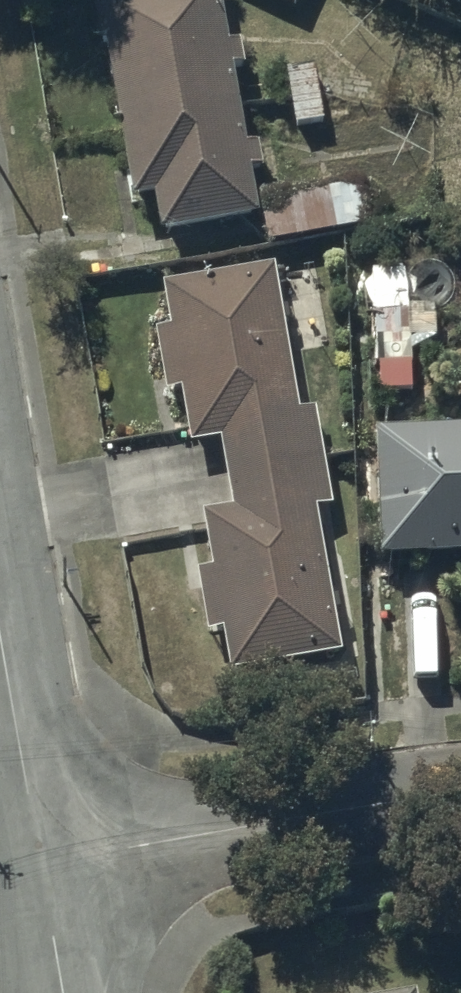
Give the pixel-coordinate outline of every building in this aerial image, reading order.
[(128,186),(148,182),(156,220),(250,202),(242,159),(255,157),(249,126),(239,128),(225,55),(241,51),(237,32),(223,35),(216,0),(92,0),(128,186)] [(355,175),(258,193),(265,231),(361,214),(355,175)] [(277,275),(166,294),(174,338),(158,341),(168,401),(182,399),(192,455),(223,450),(234,516),(206,521),(217,581),(200,584),(210,641),(221,639),(229,682),(341,662),(316,519),(335,515),(318,417),(302,420),(277,275)] [(410,357),(378,357),(378,414),(410,414),(410,357)] [(385,442),(385,567),(460,567),(460,443),(385,442)]
